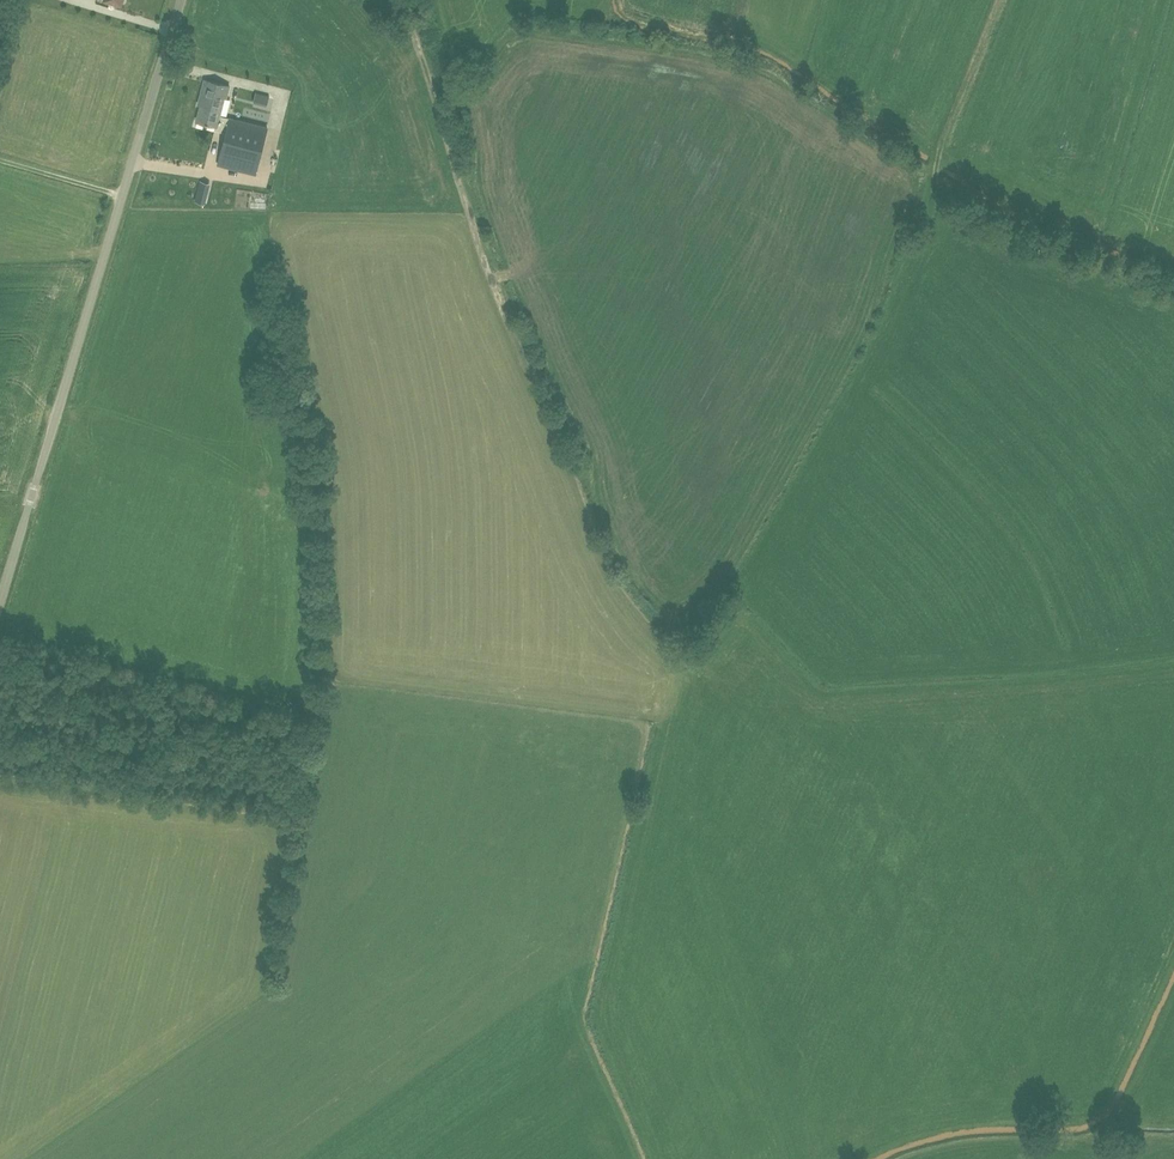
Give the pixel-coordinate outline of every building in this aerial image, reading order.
[(202,101),(197,121),(215,126),(214,130),(226,133),(218,166),(255,175),(267,127),(230,118),(230,119),(219,116),(222,106),(224,97),(227,98),(230,87),(205,80),(199,101),(202,101)] [(39,502),(40,490),(33,489),(32,501),(39,502)] [(748,627),(753,616),(746,613),(741,624),(748,627)]
